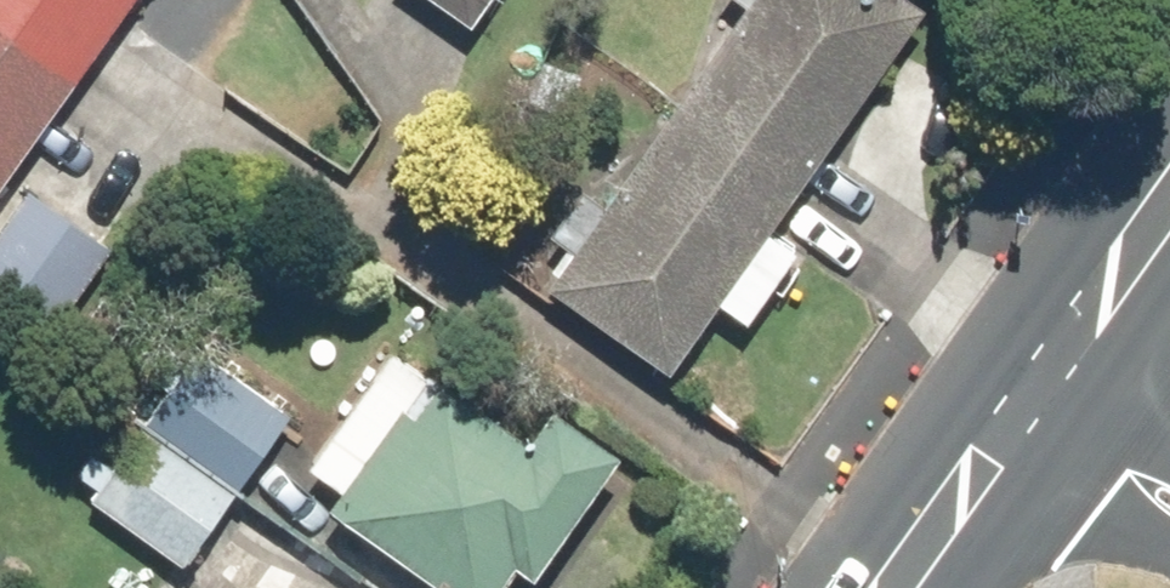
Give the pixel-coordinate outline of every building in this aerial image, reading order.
[(120,0),(0,0),(0,178),(120,0)] [(464,27),(483,0),(426,0),(464,27)] [(740,8),(596,213),(572,196),(544,237),(567,254),(541,291),(666,378),(716,308),(741,325),(795,249),(767,230),(921,10),(906,0),(729,0),(740,8)] [(21,189),(0,220),(0,298),(51,333),(109,248),(21,189)] [(180,567),(285,411),(191,347),(140,423),(91,390),(69,423),(100,444),(77,478),(95,491),(86,504),(180,567)] [(384,350),(305,468),(338,490),(322,514),(434,587),(495,587),(509,566),(529,579),(608,460),(542,417),(525,443),(384,350)]
